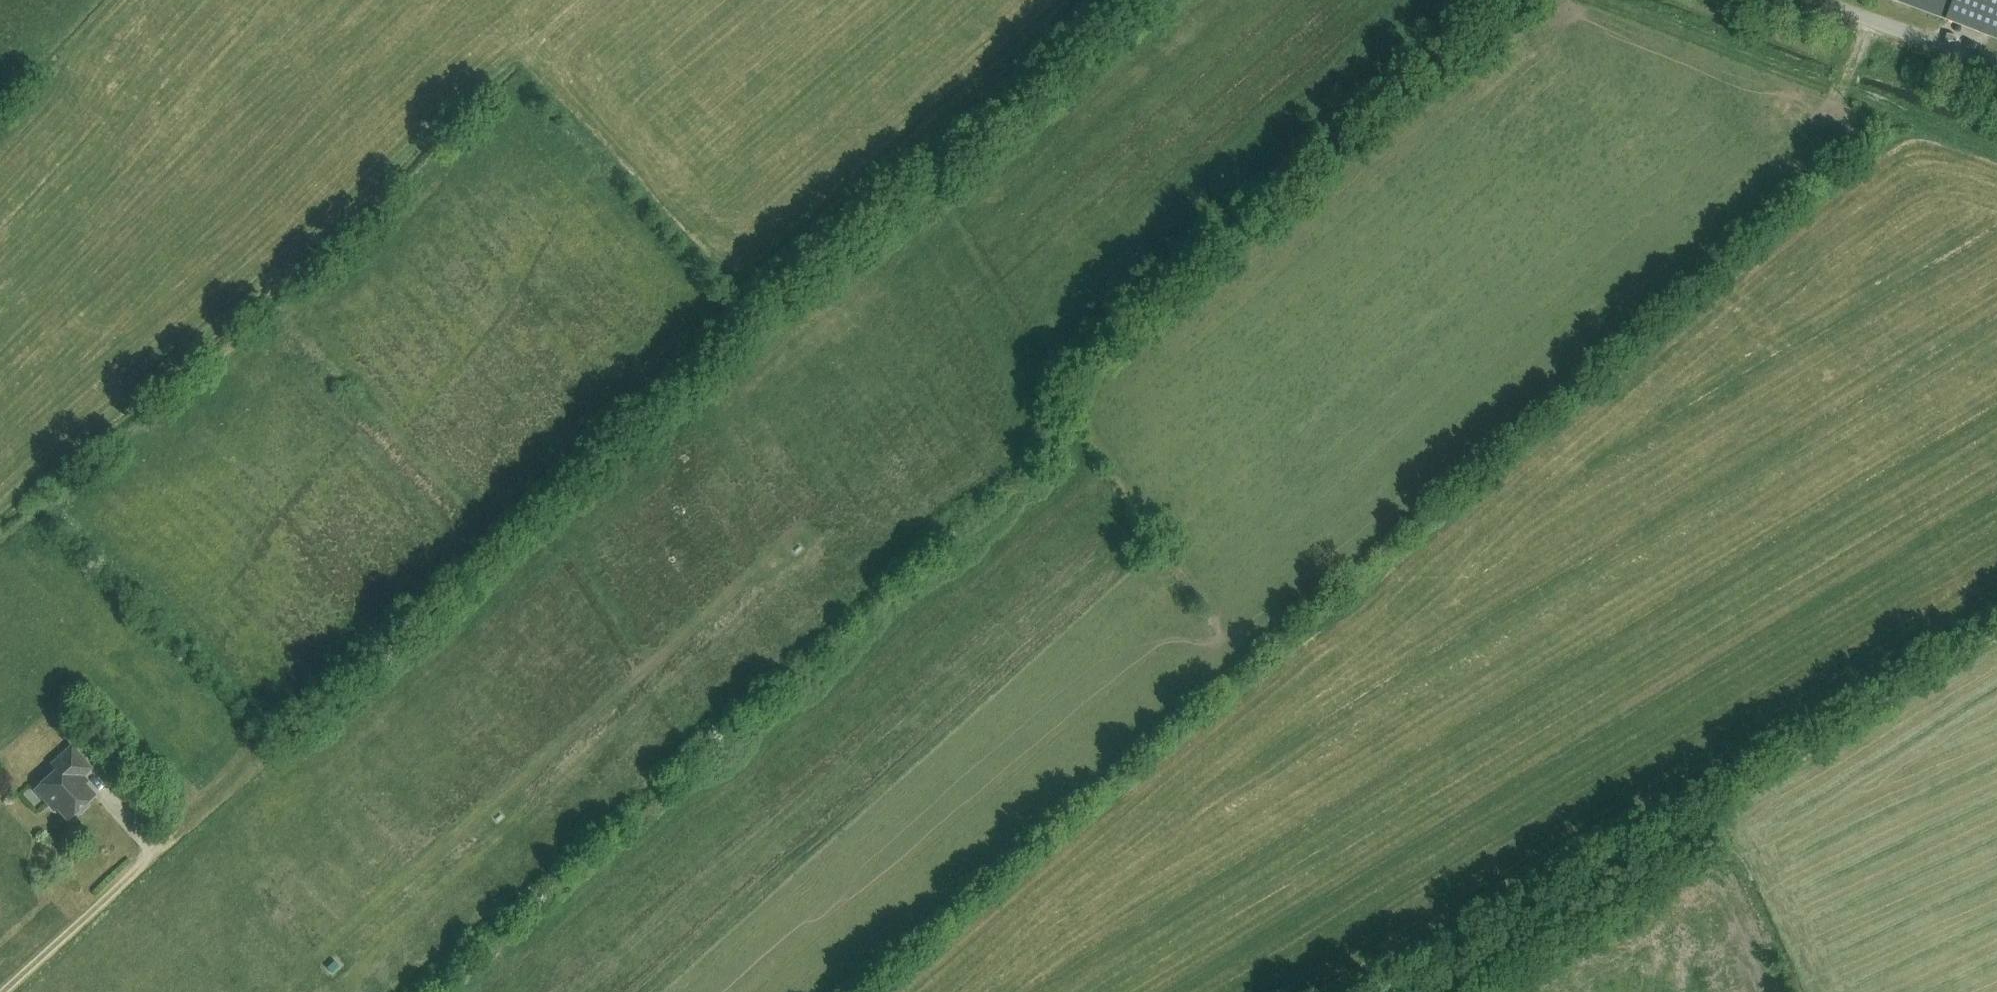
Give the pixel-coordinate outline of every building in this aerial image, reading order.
[(1948,20),(1955,0),(1893,0),(1948,20)] [(86,802),(94,795),(78,779),(90,768),(71,747),(51,765),(56,770),(35,789),(53,810),(56,807),(67,819),(74,813),(78,814),(87,806),(86,802)]
